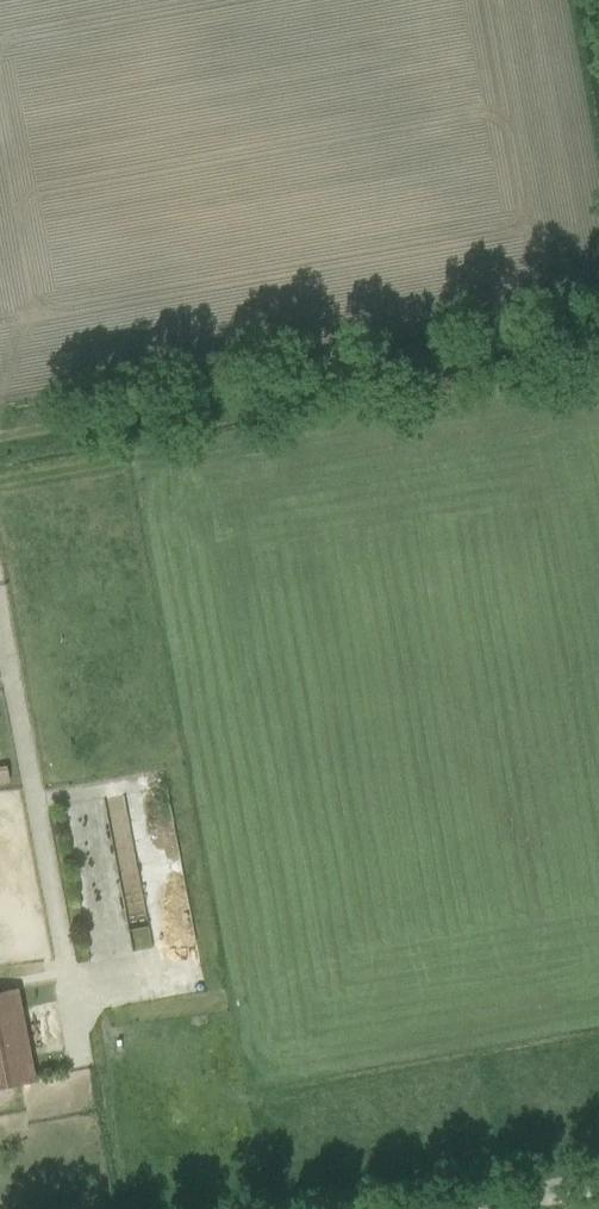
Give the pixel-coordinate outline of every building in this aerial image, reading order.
[(107,796),(88,799),(93,829),(112,826),(107,796)] [(0,992),(0,1092),(44,1083),(23,987),(0,992)]
